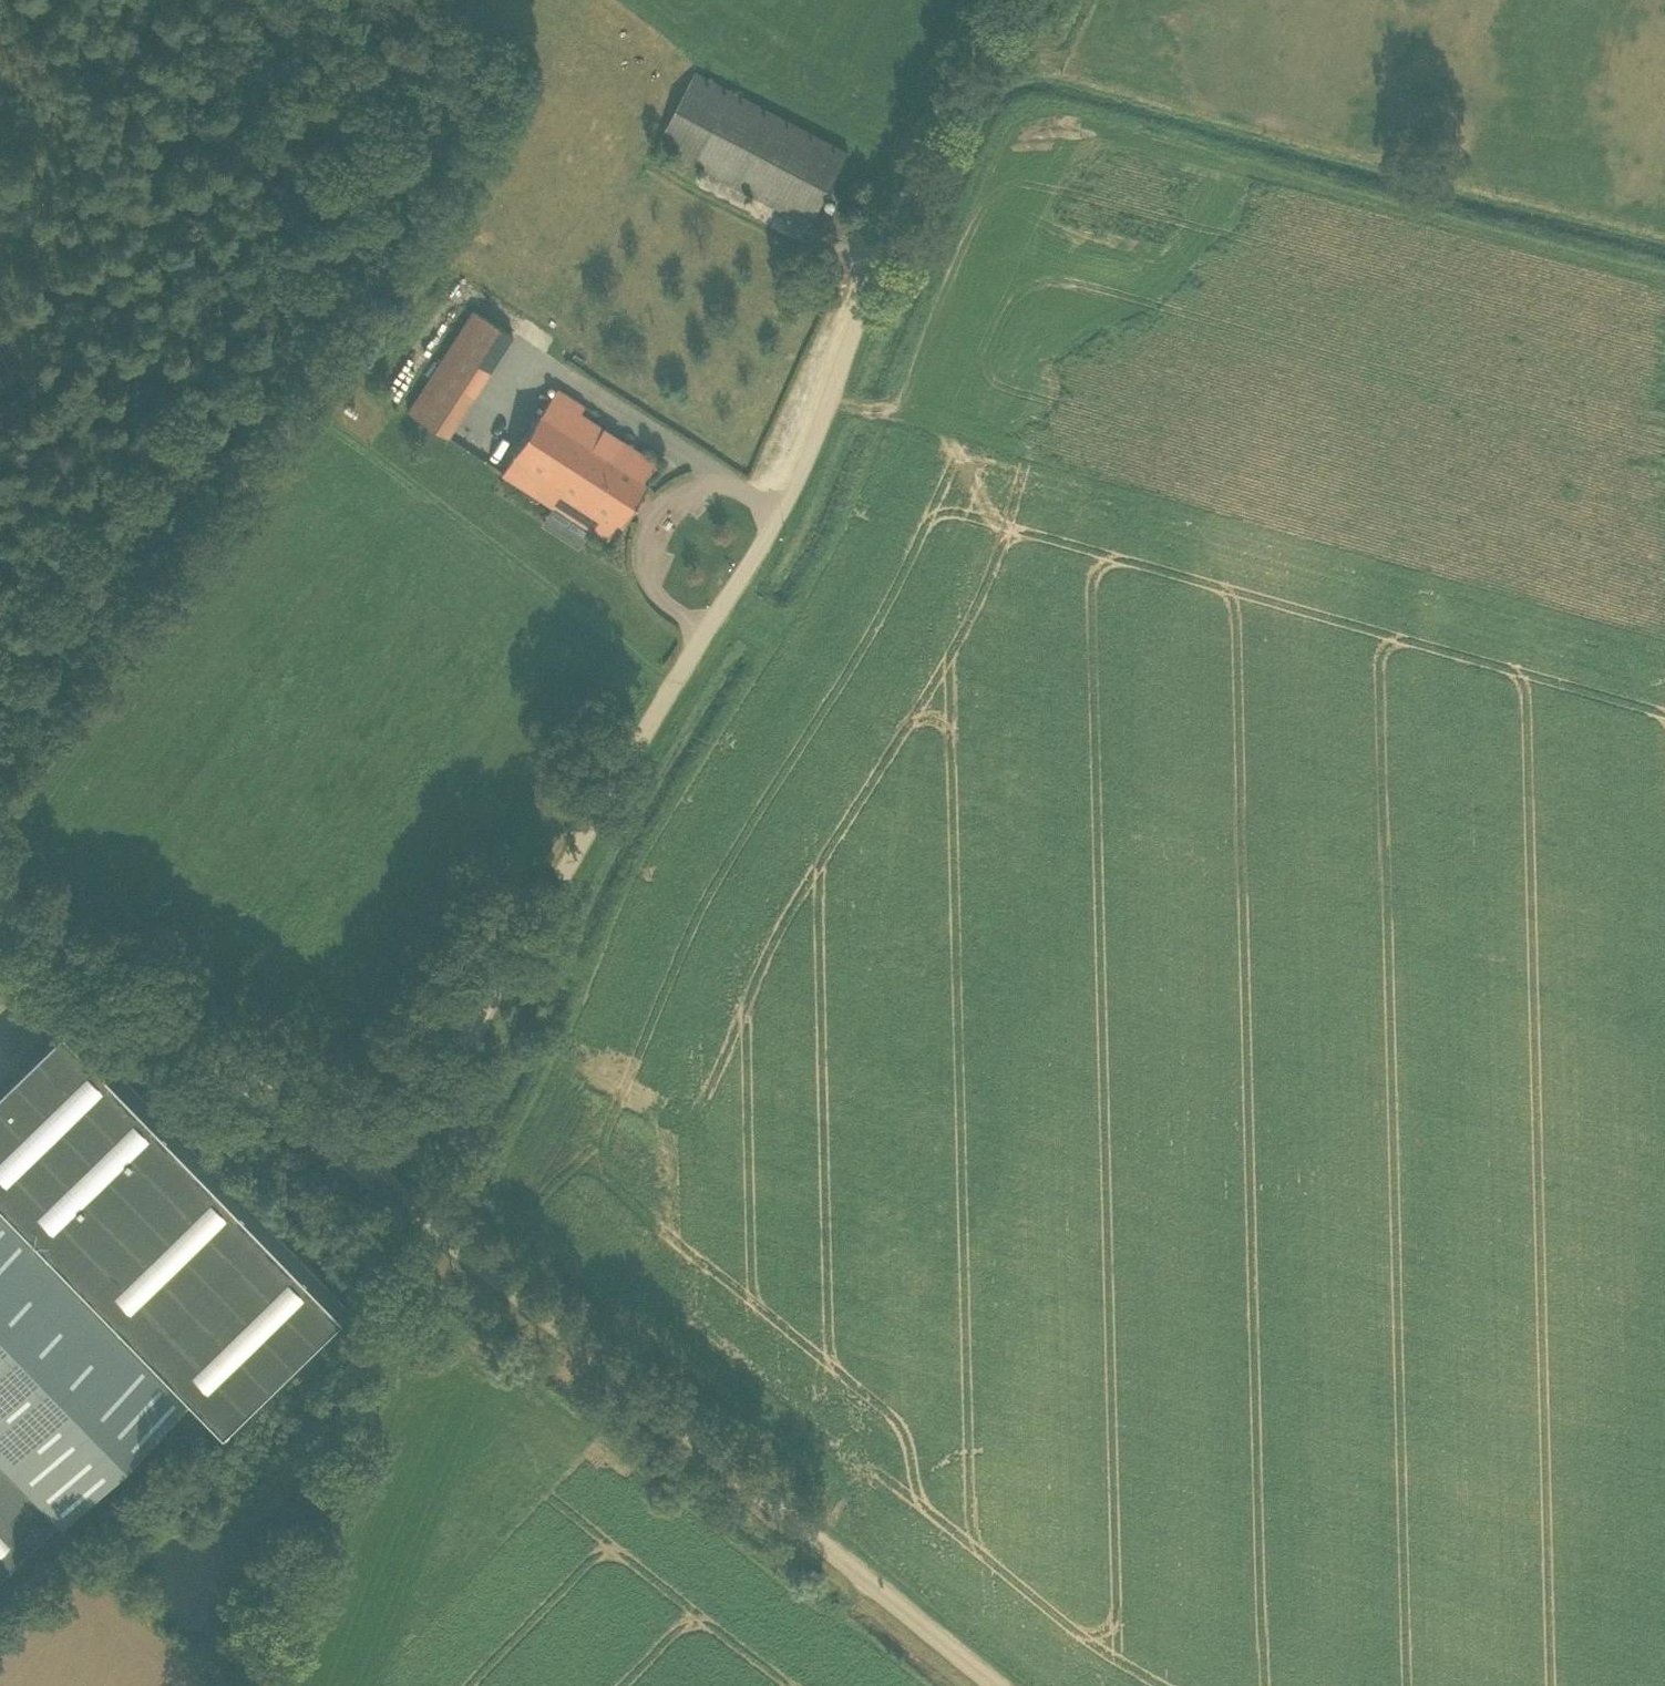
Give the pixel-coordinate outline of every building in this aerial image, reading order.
[(849,152),(696,72),(658,144),(821,228),(831,210),(821,205),(849,152)] [(513,337),(472,310),(406,412),(447,439),(513,337)] [(655,461),(580,414),(584,406),(558,389),(552,395),(540,413),(515,454),(503,472),(605,538),(617,521),(622,523),(648,483),(643,480),(655,461)] [(0,1087),(0,1204),(189,1398),(221,1430),(349,1305),(70,1019),(0,1087)] [(11,1075),(19,1067),(0,1049),(0,1064),(11,1075)] [(189,1398),(0,1204),(0,1460),(58,1519),(61,1523),(189,1398)] [(58,1519),(0,1460),(0,1575),(58,1519)]
